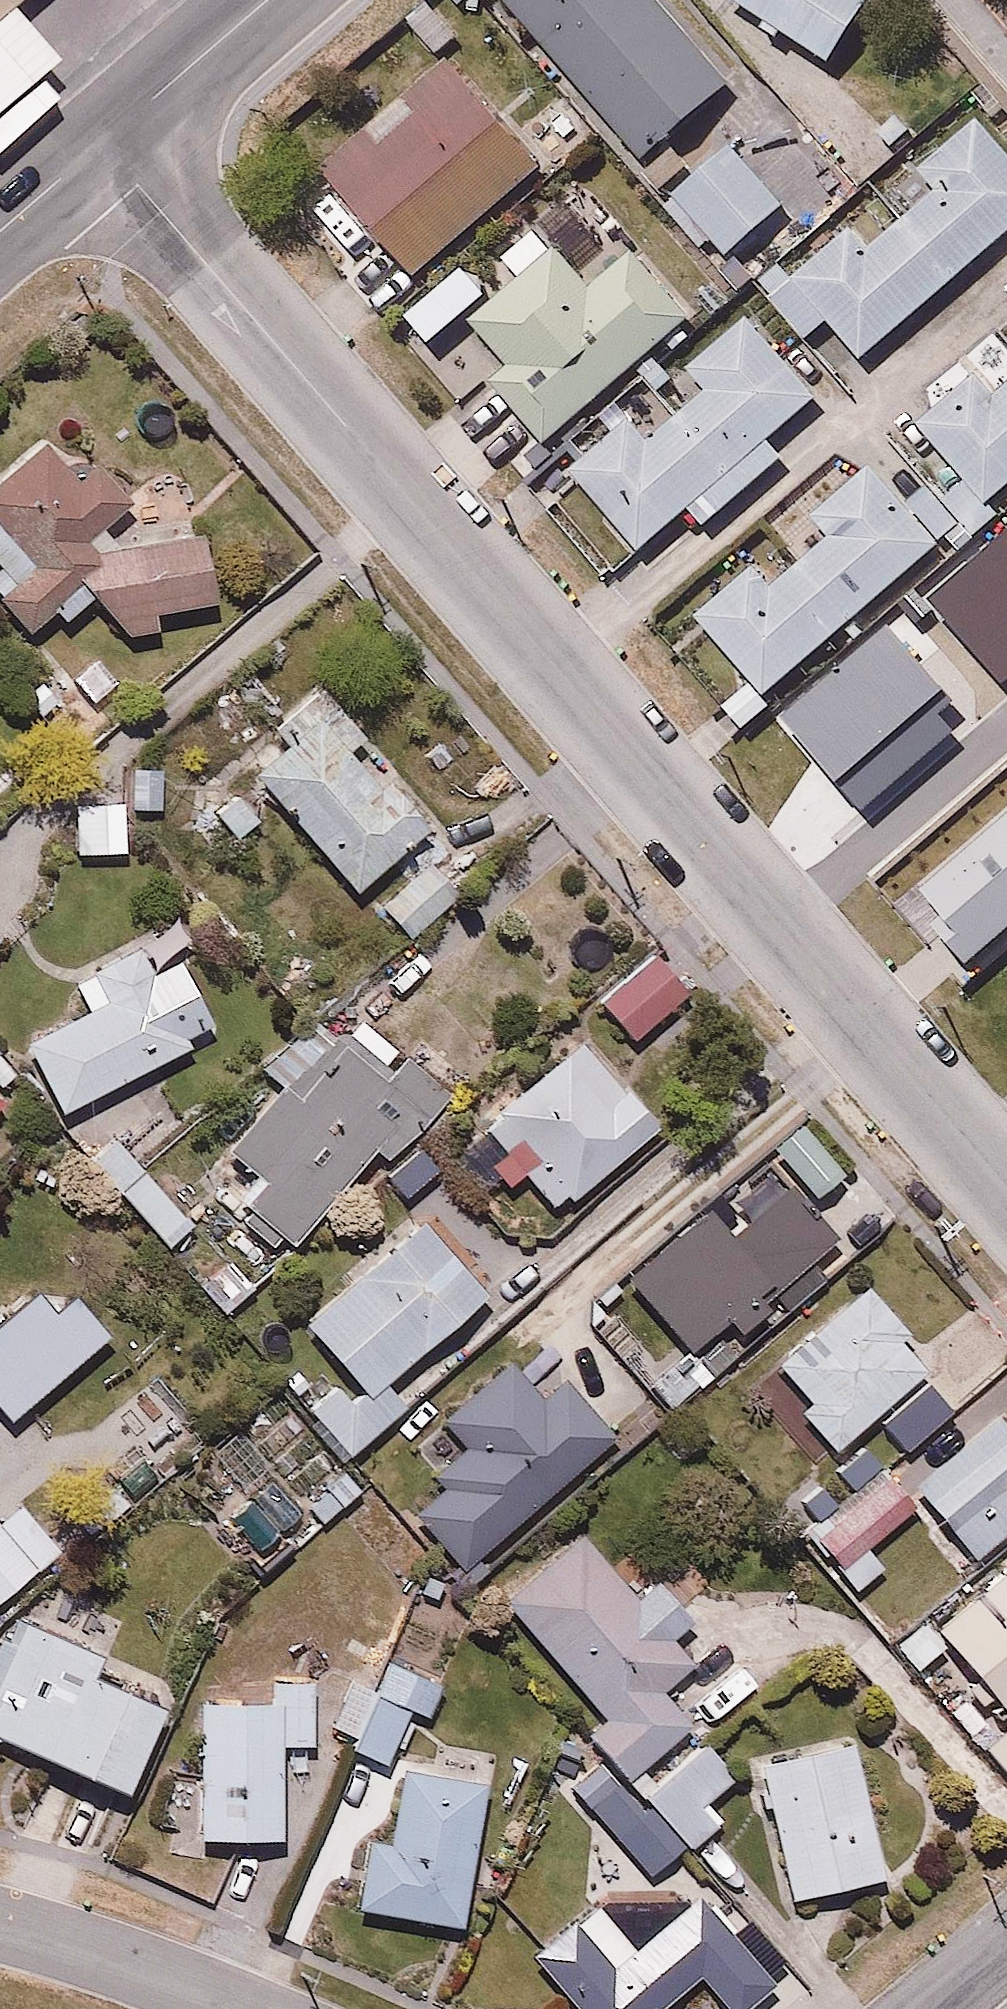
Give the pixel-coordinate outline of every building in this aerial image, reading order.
[(6,11),(19,0),(0,0),(0,17),(6,11)] [(657,149),(736,75),(666,0),(518,0),(657,149)] [(833,56),(871,0),(749,0),(833,56)] [(48,65),(6,11),(0,17),(0,106),(48,65)] [(538,169),(425,51),(397,78),(384,65),(343,104),(356,117),(310,162),(423,279),(538,169)] [(769,296),(806,335),(831,312),(873,357),(1006,230),(1006,155),(970,116),(913,171),(930,189),(872,244),(849,220),(769,296)] [(789,201),(726,137),(673,189),(737,253),(789,201)] [(595,278),(560,240),(549,250),(542,242),(515,268),(522,275),(455,336),(553,442),(692,313),(630,246),(595,278)] [(809,393),(744,321),(677,380),(695,400),(652,439),(634,419),(579,469),(643,541),(687,502),(704,520),(782,450),(766,432),(809,393)] [(996,389),(981,373),(926,424),(994,498),(1006,486),(1006,378),(996,389)] [(0,456),(0,559),(12,573),(0,583),(0,592),(25,623),(53,601),(63,613),(76,602),(108,600),(110,631),(159,628),(157,597),(217,593),(213,532),(100,539),(156,493),(74,394),(0,456)] [(934,534),(862,459),(813,507),(829,524),(775,576),(758,559),(697,617),(768,692),(934,534)] [(379,699),(346,660),(190,790),(231,839),(273,804),(344,889),(438,810),(359,715),(379,699)] [(63,693),(35,664),(14,684),(42,713),(63,693)] [(164,752),(75,755),(76,847),(127,847),(126,809),(165,809),(164,752)] [(1006,928),(1006,809),(915,888),(955,934),(944,943),(963,965),(1006,928)] [(484,866),(448,829),(372,902),(408,939),(484,866)] [(225,1021),(186,947),(161,960),(148,935),(65,978),(80,1007),(29,1034),(65,1104),(225,1021)] [(695,996),(652,946),(592,998),(635,1047),(695,996)] [(332,1033),(303,1008),(256,1061),(274,1077),(189,1174),(277,1252),(372,1144),(389,1159),(451,1089),(356,1006),(332,1033)] [(671,1114),(593,1015),(476,1108),(488,1123),(462,1143),(502,1193),(526,1173),(554,1208),(671,1114)] [(148,1168),(188,1136),(150,1088),(81,1143),(165,1248),(194,1225),(148,1168)] [(517,1263),(420,1155),(383,1188),(405,1213),(292,1314),(342,1370),(300,1407),(344,1457),(406,1402),(386,1380),(517,1263)] [(729,1199),(719,1187),(625,1270),(688,1341),(720,1313),(737,1332),(839,1242),(770,1164),(729,1199)] [(241,1252),(224,1230),(175,1267),(210,1312),(271,1265),(254,1242),(241,1252)] [(936,1359),(867,1273),(771,1351),(805,1393),(791,1404),(826,1448),(936,1359)] [(3,1427),(103,1341),(65,1301),(46,1319),(27,1298),(0,1320),(0,1424),(3,1427)] [(709,1374),(685,1345),(650,1375),(675,1404),(709,1374)] [(536,1386),(509,1356),(441,1417),(461,1439),(399,1494),(465,1570),(620,1432),(561,1365),(536,1386)] [(1003,1405),(909,1485),(971,1559),(1006,1529),(1006,1410),(1003,1405)] [(918,1506),(864,1442),(838,1464),(853,1482),(838,1495),(820,1475),(784,1506),(858,1593),(884,1571),(867,1550),(918,1506)] [(163,1477),(138,1448),(81,1497),(106,1526),(148,1490),(163,1477)] [(701,1621),(662,1574),(636,1596),(576,1525),(499,1591),(603,1714),(581,1733),(617,1776),(647,1750),(683,1721),(657,1690),(691,1661),(675,1642),(701,1621)] [(34,1571),(0,1528),(0,1598),(34,1571)] [(929,1620),(1004,1712),(1006,1710),(1006,1556),(929,1620)] [(90,1665),(9,1628),(2,1646),(0,1646),(0,1749),(117,1801),(155,1717),(82,1684),(90,1665)] [(356,1732),(384,1655),(348,1642),(320,1719),(356,1732)] [(449,1679),(384,1655),(356,1732),(351,1747),(389,1760),(407,1710),(434,1719),(449,1679)] [(314,1742),(314,1675),(268,1675),(268,1690),(194,1690),(194,1779),(165,1779),(165,1856),(207,1856),(207,1834),(281,1834),(281,1742),(314,1742)] [(986,1746),(1006,1767),(1006,1726),(986,1746)] [(886,1868),(851,1729),(751,1755),(785,1893),(886,1868)] [(463,1919),(479,1786),(499,1789),(505,1744),(442,1736),(438,1772),(400,1767),(392,1836),(366,1833),(358,1907),(463,1919)] [(613,1830),(653,1877),(726,1816),(707,1794),(739,1767),(713,1736),(668,1775),(647,1750),(617,1776),(598,1792),(623,1822),(613,1830)] [(601,1895),(529,1956),(575,2008),(666,2008),(701,1979),(726,2008),(733,2008),(779,1970),(697,1874),(631,1930),(601,1895)]
